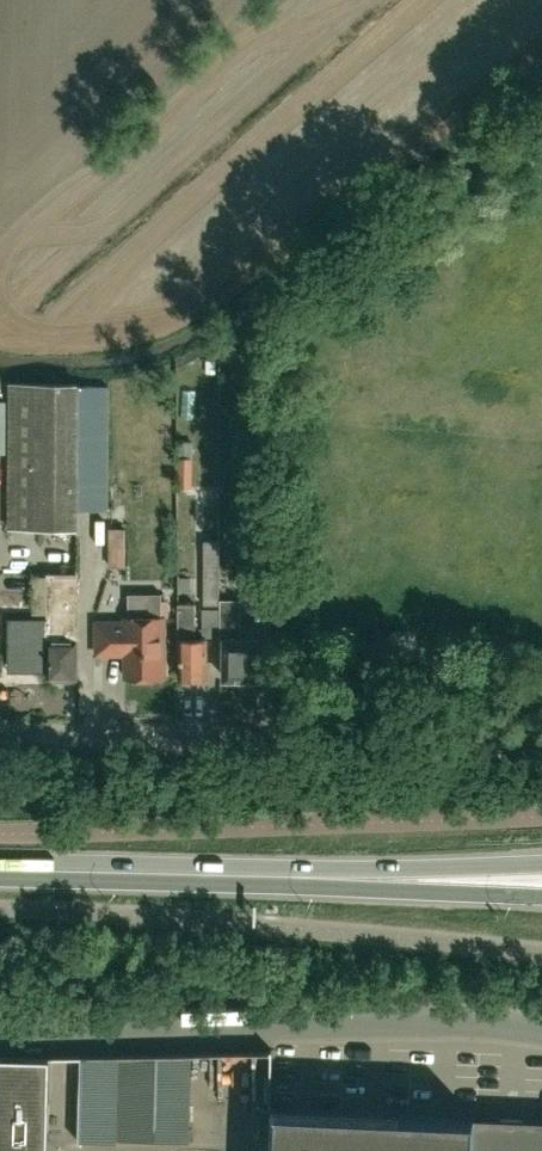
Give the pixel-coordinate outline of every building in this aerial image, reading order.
[(77,385),(77,380),(10,379),(8,525),(75,526),(76,507),(108,508),(109,386),(77,385)] [(190,485),(191,456),(180,456),(179,484),(190,485)] [(192,461),(192,493),(206,493),(206,462),(192,461)] [(126,565),(126,526),(109,526),(109,565),(126,565)] [(221,539),(217,540),(205,540),(205,602),(221,603),(221,599),(221,539)] [(76,575),(55,575),(55,605),(50,611),(49,676),(54,676),(54,681),(67,681),(67,676),(76,676),(76,575)] [(86,616),(107,616),(108,578),(86,578),(86,616)] [(221,603),(221,615),(221,645),(225,645),(225,677),(241,677),(241,681),(254,681),(254,677),(257,677),(256,638),(242,638),(242,599),(221,599),(221,603)] [(196,677),(206,677),(206,638),(196,639),(195,602),(178,602),(179,638),(180,638),(181,677),(184,677),(184,680),(196,681),(196,677)] [(126,677),(164,676),(163,616),(125,616),(125,621),(96,621),(96,652),(125,652),(126,677)] [(475,1116),(278,1107),(276,1150),(474,1150),(475,1116)] [(475,1116),(474,1150),(541,1150),(541,1118),(475,1116)]
